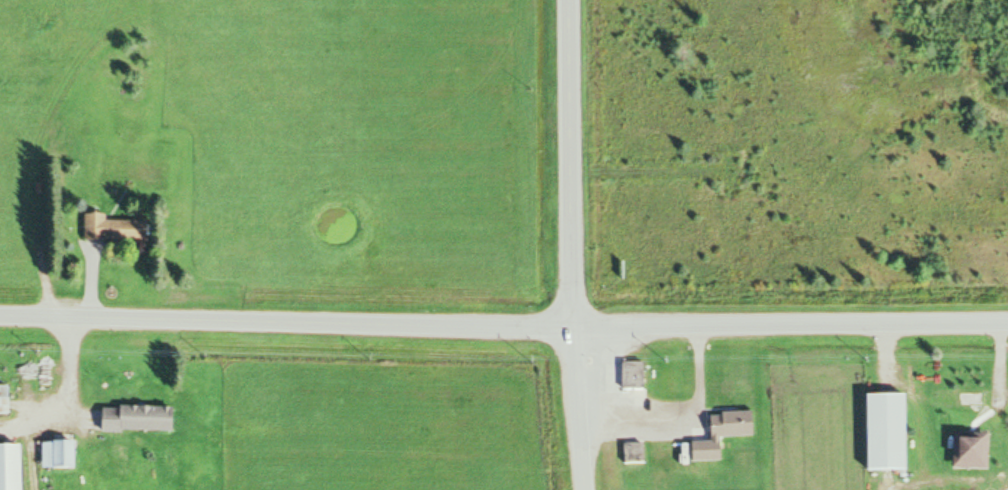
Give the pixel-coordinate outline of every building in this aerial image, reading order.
[(109,221),(109,214),(87,214),(87,241),(153,241),(153,221),(109,221)] [(647,362),(624,362),(624,389),(647,389),(647,362)] [(0,388),(0,417),(14,417),(14,388),(0,388)] [(912,393),(868,393),(868,469),(912,469),(912,393)] [(106,431),(178,431),(179,407),(106,406),(106,431)] [(758,436),(757,411),(712,413),(713,440),(693,441),(693,461),(725,460),(725,437),(758,436)] [(994,431),(957,431),(957,466),(994,466),(994,431)] [(58,468),(80,468),(80,440),(58,440),(58,468)] [(0,444),(0,489),(26,489),(26,444),(0,444)]
